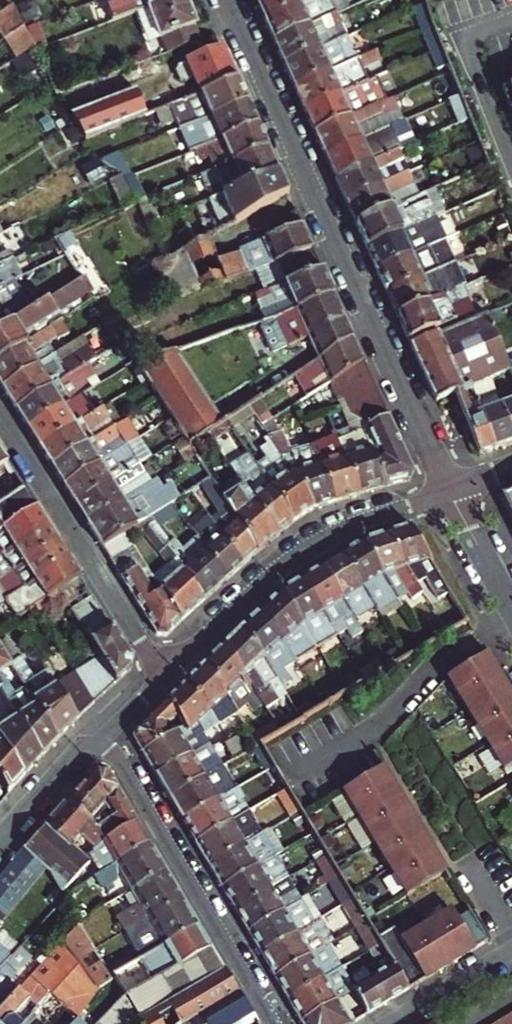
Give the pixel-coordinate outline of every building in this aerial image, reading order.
[(21,21),(35,13),(30,0),(19,0),(14,3),(21,21)] [(108,4),(114,19),(135,10),(148,5),(161,0),(117,0),(108,4)] [(160,36),(162,35),(168,50),(202,37),(188,0),(161,0),(148,5),(159,34),(160,36)] [(264,19),(305,0),(256,0),(264,19)] [(264,19),(273,39),(338,10),(334,0),(305,0),(264,19)] [(14,3),(0,12),(0,31),(3,38),(24,26),(21,21),(14,3)] [(135,10),(146,39),(159,34),(148,5),(135,10)] [(432,24),(426,7),(416,12),(422,28),(432,24)] [(338,10),(273,39),(284,63),(348,34),(338,10)] [(3,38),(16,58),(23,54),(31,49),(32,52),(39,49),(25,27),(24,26),(3,38)] [(348,34),(284,63),(295,86),(375,50),(365,26),(348,34)] [(181,80),(188,83),(197,79),(203,93),(238,78),(224,47),(179,64),(177,71),(181,80)] [(32,52),(31,49),(23,54),(44,88),(53,82),(42,68),(32,52)] [(386,71),(377,49),(375,50),(295,86),(305,108),(369,78),(386,71)] [(53,82),(58,93),(68,89),(60,70),(51,74),(53,82)] [(214,115),(248,100),(238,78),(203,93),(150,115),(148,115),(152,124),(189,109),(190,113),(209,106),(214,115)] [(305,108),(314,131),(370,106),(365,95),(372,92),(375,91),(369,78),(305,108)] [(77,130),(81,139),(83,142),(148,115),(150,115),(140,91),(72,118),(74,122),(77,130)] [(376,103),(372,92),(365,95),(370,106),(376,103)] [(394,95),(376,103),(370,106),(314,131),(326,156),(388,127),(382,114),(399,107),(394,95)] [(208,144),(259,123),(248,100),(214,115),(198,121),(208,144)] [(388,127),(404,119),(399,107),(382,114),(388,127)] [(388,127),(326,156),(336,178),(398,149),(394,139),(410,131),(404,119),(388,127)] [(213,157),(229,151),(233,161),(269,146),(259,123),(208,144),(198,148),(203,158),(212,154),(213,157)] [(71,133),(75,142),(81,139),(77,130),(71,133)] [(410,131),(394,139),(398,149),(410,144),(415,142),(410,131)] [(398,149),(336,178),(346,201),(408,172),(403,161),(416,155),(410,144),(398,149)] [(227,189),(279,168),(269,146),(233,161),(196,175),(203,190),(217,184),(220,192),(227,189)] [(408,172),(421,166),(416,155),(403,161),(408,172)] [(105,169),(100,160),(92,164),(97,174),(105,169)] [(408,172),(346,201),(356,223),(423,192),(417,179),(425,176),(421,166),(408,172)] [(105,173),(124,205),(136,199),(124,178),(113,168),(105,173)] [(220,192),(208,196),(222,227),(289,190),(288,189),(286,190),(283,184),(286,183),(279,168),(227,189),(220,192)] [(440,213),(430,189),(423,192),(356,223),(366,246),(428,219),(440,213)] [(161,215),(151,193),(136,199),(146,221),(161,215)] [(268,221),(272,232),(243,244),(238,249),(219,257),(210,234),(164,259),(158,263),(173,300),(281,258),(314,245),(298,208),(268,221)] [(376,267),(437,240),(428,219),(366,246),(376,267)] [(13,225),(0,232),(0,250),(20,237),(13,225)] [(461,240),(457,231),(442,237),(446,246),(452,244),(461,240)] [(446,246),(442,237),(437,240),(447,262),(458,257),(452,244),(446,246)] [(437,240),(376,267),(386,290),(447,262),(437,240)] [(314,245),(281,258),(290,280),(324,267),(314,245)] [(16,277),(5,261),(0,263),(0,285),(13,279),(16,277)] [(386,290),(396,313),(397,314),(458,286),(447,262),(386,290)] [(335,290),(324,267),(290,280),(255,294),(263,315),(276,311),(335,290)] [(82,278),(32,309),(0,328),(0,358),(25,342),(20,334),(61,309),(60,307),(94,286),(87,276),(82,278)] [(32,309),(13,279),(0,285),(0,328),(32,309)] [(408,338),(408,339),(423,332),(441,324),(454,318),(470,311),(472,310),(461,285),(458,286),(397,314),(408,338)] [(276,311),(289,338),(309,330),(321,356),(355,334),(335,290),(276,311)] [(470,311),(454,318),(456,325),(473,318),(470,311)] [(437,399),(454,392),(466,387),(478,381),(490,377),(499,373),(508,369),(504,358),(484,314),(473,318),(456,325),(444,329),(425,337),(410,343),(437,399)] [(425,337),(444,329),(441,324),(423,332),(425,337)] [(49,327),(25,342),(0,358),(0,381),(2,385),(54,352),(46,340),(55,335),(49,327)] [(332,379),(365,357),(355,334),(321,356),(332,379)] [(94,355),(81,335),(54,352),(2,385),(16,406),(88,360),(94,355)] [(209,430),(223,420),(172,348),(137,361),(147,377),(159,396),(171,414),(184,434),(190,443),(197,438),(209,430)] [(511,375),(511,377),(511,355),(504,358),(508,369),(511,375)] [(332,379),(341,399),(346,397),(355,415),(369,422),(391,413),(365,357),(332,379)] [(86,377),(94,371),(88,360),(16,406),(28,426),(81,392),(91,386),(86,377)] [(478,381),(466,387),(493,447),(511,439),(511,429),(496,392),(490,377),(478,381)] [(496,392),(511,429),(511,385),(496,392)] [(493,447),(466,387),(454,392),(480,452),(493,447)] [(332,397),(327,388),(315,394),(321,403),(332,397)] [(39,444),(93,411),(81,392),(28,426),(39,444)] [(343,403),(354,429),(364,425),(388,482),(412,475),(415,467),(391,413),(369,422),(355,415),(346,397),(341,399),(343,403)] [(233,428),(258,412),(251,402),(227,418),(233,428)] [(115,424),(103,405),(93,411),(39,444),(51,463),(115,424)] [(316,415),(324,432),(334,427),(327,410),(316,415)] [(282,430),(276,416),(265,423),(271,434),(282,430)] [(63,482),(126,442),(115,424),(51,463),(63,482)] [(364,425),(354,429),(339,436),(363,490),(388,482),(364,425)] [(282,430),(271,434),(274,438),(315,504),(337,498),(314,445),(313,443),(298,448),(296,444),(292,446),(284,428),(282,430)] [(173,440),(185,460),(196,453),(190,443),(184,434),(173,440)] [(363,490),(339,436),(314,445),(337,498),(363,490)] [(190,443),(196,453),(210,474),(258,548),(275,533),(229,462),(220,468),(215,460),(213,461),(197,438),(190,443)] [(263,445),(279,473),(268,481),(292,519),(315,504),(274,438),(263,445)] [(75,501),(139,462),(126,442),(63,482),(75,501)] [(234,451),(225,456),(229,462),(275,533),(292,519),(268,481),(248,451),(238,456),(234,451)] [(139,462),(75,501),(87,521),(151,481),(139,462)] [(22,485),(14,473),(0,482),(0,493),(3,498),(22,485)] [(177,494),(164,473),(151,481),(87,521),(101,542),(123,528),(148,512),(173,497),(177,494)] [(199,480),(215,506),(207,511),(241,563),(258,548),(210,474),(199,480)] [(22,485),(3,498),(0,500),(0,527),(35,505),(22,485)] [(502,493),(511,513),(511,489),(502,493)] [(177,494),(173,497),(180,508),(204,544),(226,577),(241,563),(207,511),(200,516),(183,491),(177,494)] [(148,512),(156,524),(166,540),(203,597),(226,577),(204,544),(189,557),(174,535),(168,539),(158,523),(180,508),(173,497),(148,512)] [(45,521),(35,505),(0,527),(0,550),(45,521)] [(158,545),(173,570),(158,582),(181,618),(203,597),(166,540),(156,524),(148,512),(123,528),(130,540),(131,541),(148,530),(158,545)] [(56,539),(45,521),(0,550),(0,575),(56,539)] [(450,590),(409,522),(386,529),(418,581),(427,576),(436,589),(438,588),(443,595),(450,590)] [(123,528),(101,542),(109,555),(130,540),(123,528)] [(418,581),(386,529),(361,537),(383,572),(396,570),(409,590),(412,597),(424,590),(418,581)] [(383,572),(361,537),(341,549),(372,598),(383,591),(390,601),(398,596),(383,572)] [(67,555),(56,539),(0,575),(0,586),(5,594),(9,592),(67,555)] [(131,541),(130,540),(109,555),(155,628),(166,631),(181,618),(158,582),(131,541)] [(372,598),(341,549),(320,562),(342,597),(351,611),(360,605),(364,603),(372,598)] [(68,580),(78,574),(67,555),(9,592),(21,610),(32,603),(68,580)] [(351,612),(351,611),(342,597),(320,562),(300,575),(321,609),(330,623),(340,617),(344,615),(351,625),(357,621),(351,612)] [(409,590),(396,570),(383,572),(398,596),(409,590)] [(300,575),(284,585),(281,587),(311,634),(325,626),(330,623),(321,609),(300,575)] [(436,589),(427,576),(418,581),(424,590),(427,595),(436,589)] [(55,608),(77,594),(68,580),(32,603),(36,609),(50,601),(55,608)] [(311,634),(281,587),(261,604),(283,639),(289,648),(311,634)] [(129,653),(91,593),(68,608),(97,654),(73,669),(92,700),(128,667),(129,653)] [(261,604),(248,616),(242,621),(277,679),(283,675),(286,674),(281,653),(289,648),(283,639),(261,604)] [(449,630),(468,619),(461,608),(442,619),(449,630)] [(277,679),(242,621),(223,640),(258,696),(265,706),(277,699),(269,686),(277,679)] [(441,635),(436,627),(430,631),(435,638),(441,635)] [(0,635),(0,649),(56,737),(77,714),(92,700),(73,669),(54,682),(44,667),(30,677),(15,652),(13,653),(1,635),(0,635)] [(258,696),(223,640),(205,657),(231,701),(238,711),(258,696)] [(386,667),(407,655),(402,647),(381,659),(386,667)] [(41,753),(56,737),(0,649),(0,691),(41,753)] [(487,650),(448,673),(504,766),(511,761),(511,677),(506,667),(500,670),(487,650)] [(231,701),(205,657),(187,676),(209,708),(215,703),(233,729),(245,721),(238,711),(231,701)] [(386,667),(381,659),(370,665),(375,673),(386,667)] [(346,690),(365,679),(360,672),(342,683),(346,690)] [(209,708),(187,676),(167,695),(178,712),(182,718),(188,728),(196,721),(200,717),(211,733),(221,725),(209,708)] [(23,773),(41,753),(0,691),(0,738),(23,773)] [(173,715),(178,712),(167,695),(135,726),(135,737),(142,748),(171,731),(165,720),(173,715)] [(314,709),(307,696),(293,704),(301,717),(314,709)] [(280,729),(291,722),(286,713),(274,720),(275,721),(280,729)] [(177,721),(173,715),(165,720),(171,731),(179,726),(177,721)] [(177,721),(179,726),(171,731),(142,748),(155,771),(208,741),(196,721),(188,728),(182,718),(177,721)] [(260,741),(280,729),(275,721),(254,733),(260,741)] [(254,733),(246,738),(251,746),(260,741),(254,733)] [(7,790),(23,773),(0,738),(0,779),(7,790)] [(221,763),(210,744),(208,741),(155,771),(168,794),(221,763)] [(273,764),(260,741),(251,746),(264,769),(270,766),(273,764)] [(381,759),(342,783),(405,888),(444,865),(381,759)] [(181,816),(235,786),(221,763),(168,794),(181,816)] [(119,786),(109,767),(99,765),(67,799),(92,815),(102,804),(119,786)] [(274,773),(270,766),(264,769),(269,776),(274,773)] [(119,786),(102,804),(109,816),(97,824),(103,835),(105,838),(138,818),(119,786)] [(194,839),(248,808),(235,786),(181,816),(194,839)] [(300,807),(292,793),(282,799),(290,813),(300,807)] [(92,815),(67,799),(45,822),(71,844),(84,831),(97,842),(103,835),(97,824),(92,815)] [(313,829),(300,807),(290,813),(303,835),(313,829)] [(208,861),(261,830),(248,808),(194,839),(208,861)] [(117,861),(151,841),(138,818),(105,838),(117,861)] [(71,844),(45,822),(33,836),(77,874),(89,860),(85,856),(71,844)] [(282,848),(269,825),(261,830),(274,853),(282,848)] [(327,852),(313,829),(303,835),(317,858),(327,852)] [(221,884),(274,853),(261,830),(208,861),(221,884)] [(33,836),(28,841),(23,847),(45,867),(53,875),(63,890),(77,874),(33,836)] [(134,888),(167,869),(151,841),(117,861),(134,888)] [(45,867),(23,847),(0,875),(0,909),(7,914),(45,867)] [(340,873),(327,852),(317,858),(330,879),(340,873)] [(234,907),(288,876),(274,853),(221,884),(234,907)] [(110,873),(113,871),(118,879),(126,893),(134,888),(117,861),(107,867),(110,873)] [(107,867),(96,873),(100,879),(110,873),(107,867)] [(183,897),(167,869),(134,888),(150,915),(183,897)] [(354,896),(340,873),(330,879),(343,902),(354,896)] [(247,928),(300,897),(288,876),(234,907),(247,928)] [(126,893),(118,879),(102,888),(110,902),(126,893)] [(367,918),(354,896),(343,902),(357,924),(367,918)] [(199,924),(183,897),(150,915),(167,942),(199,924)] [(260,951),(313,919),(300,897),(247,928),(260,951)] [(375,931),(381,941),(387,951),(396,965),(408,985),(488,937),(468,904),(455,912),(449,902),(399,932),(392,920),(375,931)] [(128,928),(139,922),(135,915),(124,922),(128,928)] [(375,931),(367,918),(357,924),(370,947),(381,941),(375,931)] [(79,1014),(101,982),(115,974),(114,972),(97,945),(81,919),(15,992),(0,1008),(0,1023),(90,1023),(79,1014)] [(273,974),(327,942),(313,919),(260,951),(273,974)] [(131,935),(143,928),(139,922),(128,928),(131,935)] [(166,972),(212,945),(199,924),(167,942),(153,950),(166,972)] [(347,960),(334,938),(327,942),(273,974),(286,996),(340,965),(347,960)] [(387,951),(381,941),(370,947),(377,957),(387,951)] [(141,1016),(225,968),(212,945),(166,972),(128,993),(141,1016)] [(9,959),(3,966),(0,969),(0,1008),(15,992),(5,982),(22,964),(18,960),(14,964),(9,959)] [(337,996),(353,986),(340,965),(286,996),(300,1019),(337,996)] [(361,986),(354,990),(360,999),(366,1010),(408,985),(396,965),(361,986)] [(134,1023),(135,1023),(208,1023),(202,1013),(239,993),(225,968),(141,1016),(134,1023)] [(253,1016),(239,993),(202,1013),(208,1023),(238,1023),(253,1016)] [(303,1023),(343,1023),(366,1010),(360,999),(344,1009),(337,996),(300,1019),(303,1023)] [(494,1023),(511,1023),(511,1013),(494,1023)] [(253,1016),(238,1023),(257,1023),(253,1016)]
